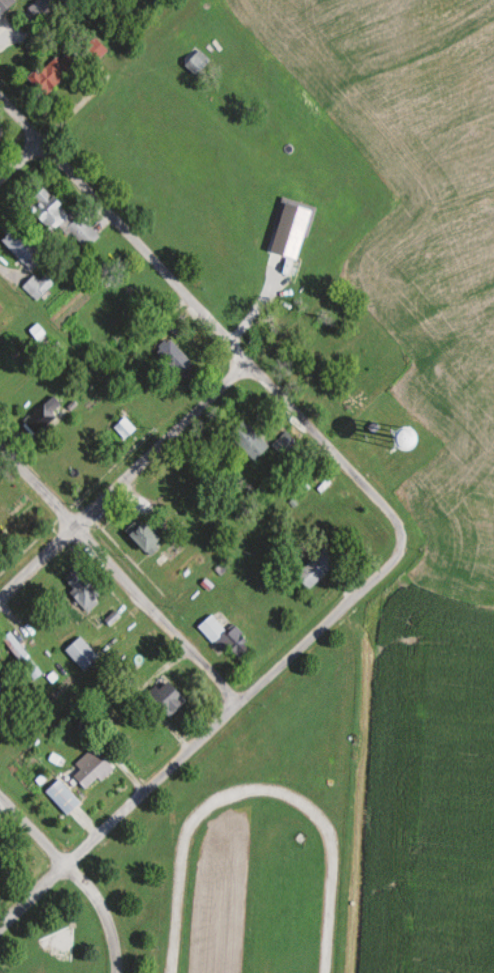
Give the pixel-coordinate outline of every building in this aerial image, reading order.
[(17,0),(0,0),(0,19),(19,2),(17,0)] [(42,21),(60,4),(56,0),(40,0),(31,8),(42,21)] [(43,97),(87,64),(73,46),(30,78),(43,97)] [(185,65),(198,77),(213,61),(201,49),(185,65)] [(9,132),(0,122),(0,141),(9,132)] [(87,252),(102,235),(48,187),(33,204),(87,252)] [(29,269),(43,257),(18,227),(4,239),(29,269)] [(35,274),(23,287),(38,301),(56,282),(46,274),(41,280),(35,274)] [(185,374),(197,360),(170,337),(158,351),(185,374)] [(37,432),(68,407),(57,394),(26,418),(37,432)] [(138,428),(127,418),(117,428),(128,438),(138,428)] [(259,461),(273,446),(248,421),(233,437),(259,461)] [(275,443),(287,457),(301,444),(289,430),(275,443)] [(151,515),(133,529),(151,555),(170,542),(151,515)] [(340,561),(326,547),(298,576),(312,590),(340,561)] [(106,596),(78,568),(65,581),(93,609),(106,596)] [(200,625),(224,653),(232,647),(243,659),(256,649),(237,626),(231,631),(215,613),(200,625)] [(36,658),(12,631),(1,641),(25,668),(36,658)] [(84,671),(101,657),(84,635),(67,649),(84,671)] [(170,718),(192,701),(173,677),(152,693),(170,718)] [(115,767),(95,746),(77,764),(82,769),(75,777),(90,792),(115,767)] [(83,804),(62,779),(47,792),(68,816),(83,804)]
